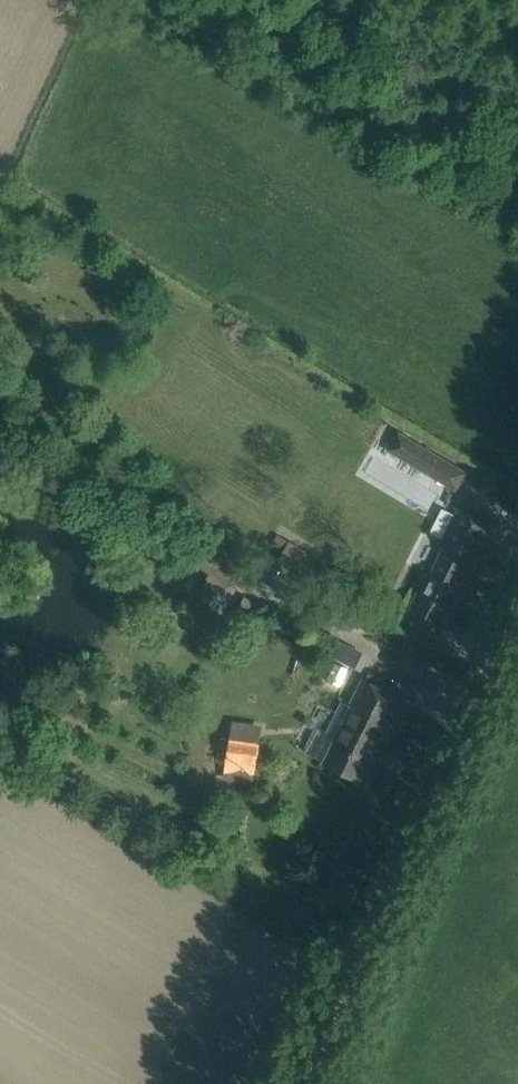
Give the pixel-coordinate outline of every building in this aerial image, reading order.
[(467,472),(400,432),(389,449),(456,490),(467,472)] [(447,542),(439,558),(422,592),(419,590),(410,607),(443,623),(492,524),(460,508),(443,541),(447,542)] [(443,537),(422,530),(411,562),(433,570),(443,537)] [(193,562),(212,573),(198,596),(216,607),(244,562),(207,539),(193,562)] [(307,576),(318,558),(290,541),(279,559),(307,576)] [(336,605),(329,619),(351,630),(358,616),(336,605)] [(342,642),(335,657),(354,667),(362,652),(342,642)] [(362,681),(323,762),(364,782),(403,701),(362,681)] [(260,742),(232,738),(228,763),(256,767),(260,742)]
